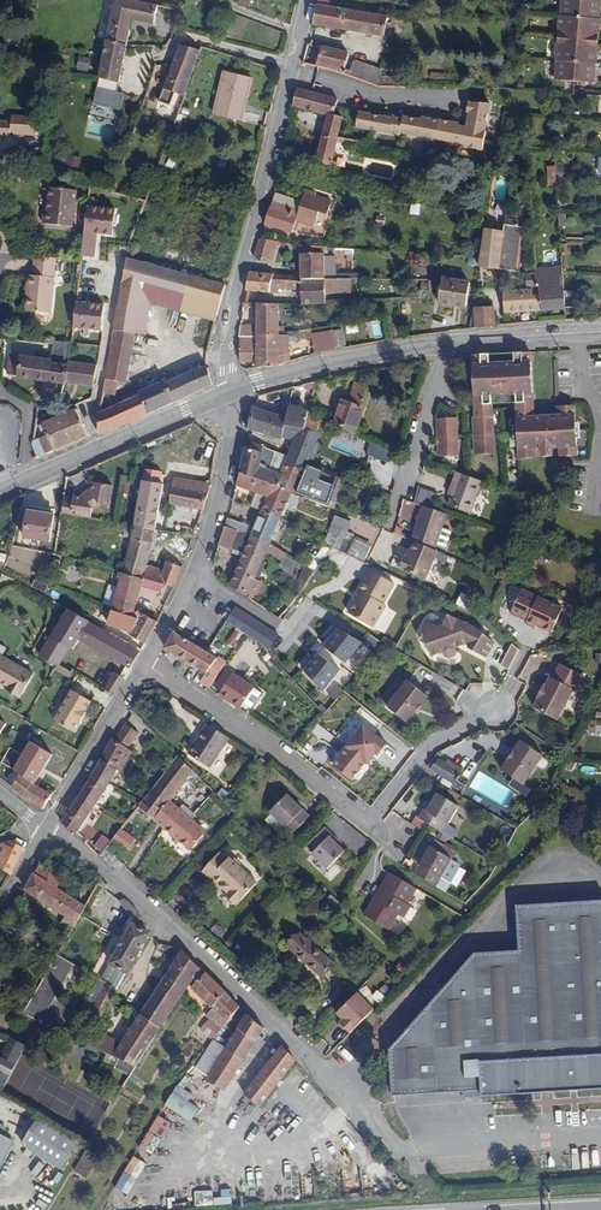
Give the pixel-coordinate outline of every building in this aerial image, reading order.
[(128,0),(113,0),(105,40),(126,47),(131,21),(154,26),(157,6),(128,0)] [(557,23),(599,25),(600,19),(598,19),(599,0),(561,0),(560,16),(558,16),(557,23)] [(318,5),(313,26),(343,31),(346,9),(329,7),(318,5)] [(354,33),(383,38),(387,16),(346,9),(343,31),(354,33)] [(557,23),(554,60),(596,63),(598,45),(567,43),(568,36),(598,38),(599,25),(557,23)] [(567,43),(598,45),(598,38),(568,36),(567,43)] [(126,47),(105,40),(98,79),(100,79),(119,84),(120,79),(126,47)] [(198,50),(180,44),(158,101),(170,106),(175,94),(183,97),(200,51),(198,50)] [(317,58),(316,65),(328,68),(343,74),(345,69),(348,54),(322,48),(320,59),(317,58)] [(596,63),(554,60),(554,61),(556,61),(555,80),(593,83),(594,64),(596,64),(596,63)] [(369,83),(377,86),(383,71),(354,61),(348,76),(369,83)] [(251,79),(224,73),(214,114),(241,121),(251,79)] [(119,84),(100,79),(98,79),(97,81),(98,81),(97,92),(117,96),(118,94),(119,84)] [(297,89),(293,108),(328,117),(316,162),(331,165),(338,139),(343,119),(334,116),(337,100),(297,89)] [(466,126),(358,106),(354,128),(482,151),(491,105),(471,101),(466,126)] [(36,136),(37,118),(11,116),(11,122),(10,134),(36,136)] [(10,137),(10,134),(11,122),(0,122),(0,137),(10,137)] [(546,166),(547,185),(556,185),(556,166),(546,166)] [(73,209),(74,201),(75,190),(48,187),(46,209),(43,209),(41,224),(71,227),(73,209)] [(269,209),(265,225),(292,231),(296,220),(314,225),(318,210),(327,213),(331,199),(304,192),(301,201),(274,193),(269,209)] [(480,201),(473,200),(471,211),(478,212),(480,201)] [(114,210),(86,207),(82,248),(95,249),(96,233),(112,235),(114,210)] [(525,228),(504,225),(499,269),(519,272),(525,228)] [(503,232),(485,230),(480,257),(479,267),(499,269),(503,232)] [(259,239),(254,257),(271,261),(275,247),(278,247),(279,243),(259,239)] [(300,279),(324,279),(351,279),(351,274),(335,274),(334,249),(299,246),(300,276),(300,279)] [(95,249),(82,248),(81,256),(94,258),(95,249)] [(55,258),(35,256),(32,276),(27,275),(26,287),(29,288),(26,310),(49,313),(55,258)] [(225,284),(127,258),(121,283),(104,388),(103,393),(116,394),(117,381),(127,383),(136,333),(142,302),(151,305),(215,322),(225,284)] [(538,298),(539,311),(564,309),(561,269),(561,267),(537,270),(539,287),(540,287),(541,298),(538,298)] [(300,289),(301,305),(325,304),(325,292),(324,279),(300,279),(300,276),(251,272),(249,271),(245,291),(268,292),(269,288),(300,289)] [(324,279),(325,292),(360,292),(360,279),(351,279),(324,279)] [(469,284),(442,279),(438,303),(465,308),(469,284)] [(503,291),(504,314),(539,311),(538,298),(534,298),(534,289),(504,291),(503,291)] [(104,306),(75,302),(73,327),(101,331),(104,306)] [(145,334),(151,305),(142,302),(136,333),(145,334)] [(279,335),(279,333),(278,304),(256,303),(256,325),(240,325),(238,337),(239,337),(256,337),(256,335),(279,335)] [(475,310),(476,327),(495,326),(493,308),(483,309),(475,310)] [(312,335),(311,329),(292,333),(292,332),(279,333),(279,335),(256,335),(256,337),(239,337),(239,359),(256,358),(256,365),(266,365),(266,367),(279,366),(279,365),(283,364),(284,362),(290,360),(290,355),(289,355),(288,342),(311,339),(313,352),(315,352),(334,349),(332,331),(312,335)] [(69,344),(52,342),(51,354),(55,355),(54,364),(50,363),(50,360),(10,356),(6,374),(64,383),(68,362),(69,357),(68,357),(69,344)] [(489,355),(472,356),(474,406),(492,405),(491,395),(500,395),(500,392),(506,392),(506,395),(515,395),(516,404),(533,403),(531,353),(513,354),(513,363),(490,364),(489,355)] [(73,384),(92,387),(95,366),(68,362),(64,383),(73,384)] [(208,369),(204,366),(192,370),(165,383),(163,381),(139,392),(138,395),(99,413),(98,431),(99,435),(120,428),(213,386),(208,369)] [(342,399),(334,423),(354,434),(368,388),(355,383),(348,401),(342,399)] [(282,438),(284,425),(286,417),(253,406),(248,430),(281,440),(282,438)] [(534,417),(533,408),(516,409),(518,459),(535,458),(534,450),(559,448),(559,457),(576,456),(573,407),(558,407),(558,416),(534,417)] [(53,451),(87,436),(75,409),(43,424),(44,425),(38,427),(43,438),(33,442),(30,461),(53,451)] [(492,410),(475,411),(475,417),(473,418),(474,455),(494,454),(492,410)] [(303,428),(306,416),(287,412),(286,417),(284,425),(303,428)] [(319,419),(306,416),(303,428),(317,431),(319,419)] [(437,419),(438,457),(457,456),(456,419),(437,419)] [(317,431),(303,428),(284,425),(282,438),(294,441),(292,445),(312,455),(312,453),(313,449),(317,431)] [(324,426),(313,449),(338,459),(347,436),(324,426)] [(296,493),(304,473),(283,465),(280,473),(260,467),(263,447),(246,439),(240,471),(291,491),(296,493)] [(308,463),(312,455),(292,445),(288,454),(308,463)] [(367,467),(391,468),(393,446),(369,445),(367,467)] [(280,473),(283,465),(287,457),(263,447),(260,467),(280,473)] [(304,473),(308,463),(288,454),(287,457),(283,465),(304,473)] [(337,476),(308,463),(304,473),(296,493),(324,505),(335,481),(337,476)] [(139,504),(135,526),(157,529),(164,484),(161,483),(163,472),(145,469),(141,490),(139,504)] [(470,510),(481,478),(456,470),(452,482),(455,483),(451,493),(448,503),(470,510)] [(261,511),(280,518),(291,491),(240,471),(237,485),(257,493),(252,507),(261,511)] [(212,484),(211,484),(175,477),(170,504),(203,510),(212,484)] [(73,500),(64,499),(62,515),(91,519),(92,510),(110,496),(112,486),(92,483),(91,494),(84,499),(73,497),(73,500)] [(421,487),(418,496),(434,501),(437,492),(421,487)] [(139,504),(141,490),(132,489),(130,502),(139,504)] [(418,496),(417,501),(433,506),(434,501),(418,496)] [(422,506),(421,510),(444,518),(446,512),(422,506)] [(444,518),(421,510),(413,541),(415,542),(436,550),(444,518)] [(54,515),(30,511),(26,537),(50,541),(54,515)] [(251,536),(269,542),(280,518),(261,511),(254,528),(251,536)] [(334,515),(324,545),(331,549),(333,546),(364,562),(370,547),(352,538),(354,535),(347,532),(351,521),(334,515)] [(236,530),(245,534),(249,526),(228,518),(226,526),(236,530)] [(194,535),(197,526),(190,525),(188,534),(194,535)] [(132,541),(124,573),(144,579),(160,583),(162,583),(175,586),(183,567),(168,561),(165,569),(148,565),(154,538),(157,529),(135,526),(132,541)] [(226,526),(221,541),(230,545),(236,530),(226,526)] [(245,534),(251,536),(254,528),(249,526),(245,534)] [(254,578),(269,542),(251,536),(229,585),(247,593),(248,592),(253,595),(258,593),(263,582),(254,578)] [(270,549),(268,552),(281,560),(286,553),(273,545),(269,542),(267,548),(270,549)] [(436,550),(415,542),(408,559),(406,558),(401,571),(427,581),(438,551),(436,550)] [(303,564),(314,571),(331,549),(324,545),(316,557),(310,553),(303,564)] [(304,589),(312,570),(305,566),(296,585),(304,589)] [(349,613),(372,627),(384,606),(382,604),(394,583),(370,570),(358,591),(361,592),(349,613)] [(124,573),(114,611),(115,611),(134,617),(141,587),(160,591),(162,583),(160,583),(144,579),(124,573)] [(553,624),(564,600),(523,582),(512,605),(529,613),(527,616),(536,620),(538,617),(553,624)] [(461,593),(455,605),(470,612),(476,600),(461,593)] [(68,609),(67,611),(52,637),(71,647),(74,649),(80,639),(132,668),(143,649),(111,632),(110,634),(91,624),(92,622),(68,609)] [(115,611),(114,611),(110,624),(133,631),(130,636),(146,644),(147,645),(158,623),(157,622),(143,614),(140,619),(134,617),(115,611)] [(242,611),(234,624),(245,632),(260,643),(267,633),(265,625),(242,611)] [(437,627),(424,621),(418,633),(422,642),(426,644),(431,656),(443,652),(444,655),(448,658),(454,655),(456,651),(454,647),(457,646),(462,636),(468,639),(466,643),(467,648),(485,658),(493,643),(477,629),(447,615),(442,625),(437,627)] [(359,646),(335,627),(321,646),(345,664),(359,646)] [(206,651),(175,632),(174,632),(164,648),(201,673),(195,682),(200,685),(204,688),(223,662),(216,658),(206,651)] [(274,637),(268,633),(260,643),(265,649),(274,637)] [(462,636),(457,646),(466,643),(468,639),(462,636)] [(52,637),(41,655),(57,665),(60,666),(71,647),(52,637)] [(509,671),(520,649),(511,645),(500,666),(509,671)] [(34,674),(0,654),(0,683),(2,684),(3,682),(8,685),(7,688),(7,689),(21,697),(34,674)] [(341,673),(318,654),(302,673),(325,692),(341,673)] [(583,676),(560,664),(553,678),(550,676),(545,685),(544,685),(537,697),(538,698),(533,707),(557,719),(573,690),(575,691),(583,676)] [(107,689),(116,694),(125,678),(116,672),(107,689)] [(213,694),(231,706),(241,693),(246,686),(228,673),(213,694)] [(408,680),(390,707),(410,721),(415,713),(417,714),(424,703),(423,702),(429,694),(408,680)] [(249,688),(246,686),(241,693),(244,696),(249,688)] [(244,696),(250,701),(255,692),(249,688),(244,696)] [(73,690),(55,720),(74,731),(80,721),(81,721),(87,711),(86,711),(92,701),(73,690)] [(231,706),(235,709),(239,703),(244,696),(241,693),(231,706)] [(245,708),(250,701),(244,696),(239,703),(245,708)] [(114,740),(112,738),(91,776),(61,822),(76,833),(107,787),(117,769),(119,766),(129,748),(137,733),(123,725),(120,730),(114,740)] [(202,742),(212,728),(209,726),(199,740),(202,742)] [(354,737),(353,738),(356,746),(373,757),(375,754),(377,755),(386,744),(363,726),(362,726),(358,727),(353,733),(354,737)] [(192,756),(215,730),(212,728),(202,742),(199,740),(189,755),(192,756)] [(229,740),(215,730),(192,756),(210,769),(229,740)] [(373,757),(356,746),(353,738),(346,747),(348,748),(333,766),(351,780),(352,779),(356,778),(359,774),(359,770),(365,762),(367,764),(373,757)] [(541,756),(520,740),(513,749),(506,760),(500,769),(522,784),(541,756)] [(13,788),(26,798),(44,808),(53,795),(46,790),(48,787),(34,778),(33,781),(19,773),(24,764),(20,762),(26,752),(13,745),(0,769),(0,774),(16,783),(13,788)] [(510,747),(503,758),(506,760),(513,749),(510,747)] [(119,766),(117,769),(122,772),(133,751),(129,748),(119,766)] [(177,756),(151,791),(139,805),(156,819),(191,849),(203,835),(168,805),(176,794),(194,772),(177,756)] [(257,762),(264,767),(267,763),(260,757),(257,762)] [(454,784),(450,790),(457,795),(461,790),(462,790),(467,780),(459,775),(461,772),(438,757),(431,769),(454,784)] [(181,797),(198,776),(194,772),(176,794),(181,797)] [(425,822),(439,831),(445,822),(448,824),(459,805),(437,793),(431,803),(426,810),(423,809),(418,817),(425,822)] [(287,794),(269,812),(292,834),(310,816),(287,794)] [(426,810),(431,803),(427,801),(423,809),(426,810)] [(329,835),(331,833),(325,827),(306,844),(313,851),(311,853),(326,869),(345,851),(337,843),(329,835)] [(136,841),(121,829),(113,839),(128,851),(136,841)] [(339,841),(331,833),(329,835),(337,843),(339,841)] [(110,842),(103,836),(92,849),(98,855),(110,842)] [(25,847),(11,841),(9,846),(4,843),(1,844),(0,846),(0,868),(11,874),(12,874),(25,847)] [(413,872),(436,886),(453,860),(430,846),(413,872)] [(219,852),(202,871),(211,878),(214,874),(224,882),(228,886),(227,888),(229,890),(227,892),(228,893),(228,897),(233,902),(237,901),(238,902),(257,882),(240,867),(240,862),(234,858),(229,857),(227,859),(219,852)] [(62,923),(72,929),(85,906),(56,887),(60,880),(38,867),(26,889),(66,916),(62,923)] [(404,901),(413,886),(389,872),(389,873),(382,884),(385,887),(375,904),(372,902),(364,915),(388,928),(397,913),(402,917),(409,905),(404,901)] [(382,884),(372,902),(375,904),(385,887),(382,884)] [(392,1094),(482,1090),(482,1095),(600,1088),(600,900),(516,905),(518,950),(474,952),(389,1049),(392,1094)] [(127,972),(149,932),(147,931),(139,912),(110,962),(127,972)] [(220,937),(225,930),(216,923),(211,930),(220,937)] [(288,947),(322,977),(333,964),(300,934),(288,947)] [(160,1028),(189,985),(200,968),(179,949),(169,963),(171,967),(140,1013),(160,1028)] [(202,1029),(213,1038),(239,1005),(200,968),(189,985),(212,1007),(207,1014),(210,1018),(202,1029)] [(109,1003),(113,994),(116,989),(107,983),(99,997),(109,1003)] [(358,993),(332,1016),(349,1035),(375,1011),(358,993)] [(91,1010),(101,1016),(109,1003),(99,997),(91,1010)] [(86,1042),(135,1065),(160,1028),(140,1013),(121,1042),(93,1029),(86,1042)] [(224,1090),(264,1028),(247,1014),(205,1078),(224,1090)] [(27,1045),(13,1037),(2,1055),(0,1054),(0,1092),(27,1045)] [(259,1105),(294,1061),(296,1060),(282,1046),(244,1093),(259,1105)] [(188,1101),(192,1095),(177,1085),(164,1106),(190,1123),(199,1108),(188,1101)] [(152,1154),(170,1122),(157,1114),(139,1146),(152,1154)] [(38,1117),(22,1144),(61,1168),(78,1141),(38,1117)] [(13,1140),(0,1133),(0,1165),(13,1140)] [(73,1171),(85,1178),(96,1159),(84,1152),(73,1171)] [(128,1195),(145,1161),(131,1155),(115,1188),(128,1195)] [(231,1190),(194,1190),(194,1205),(231,1204),(231,1190)]
